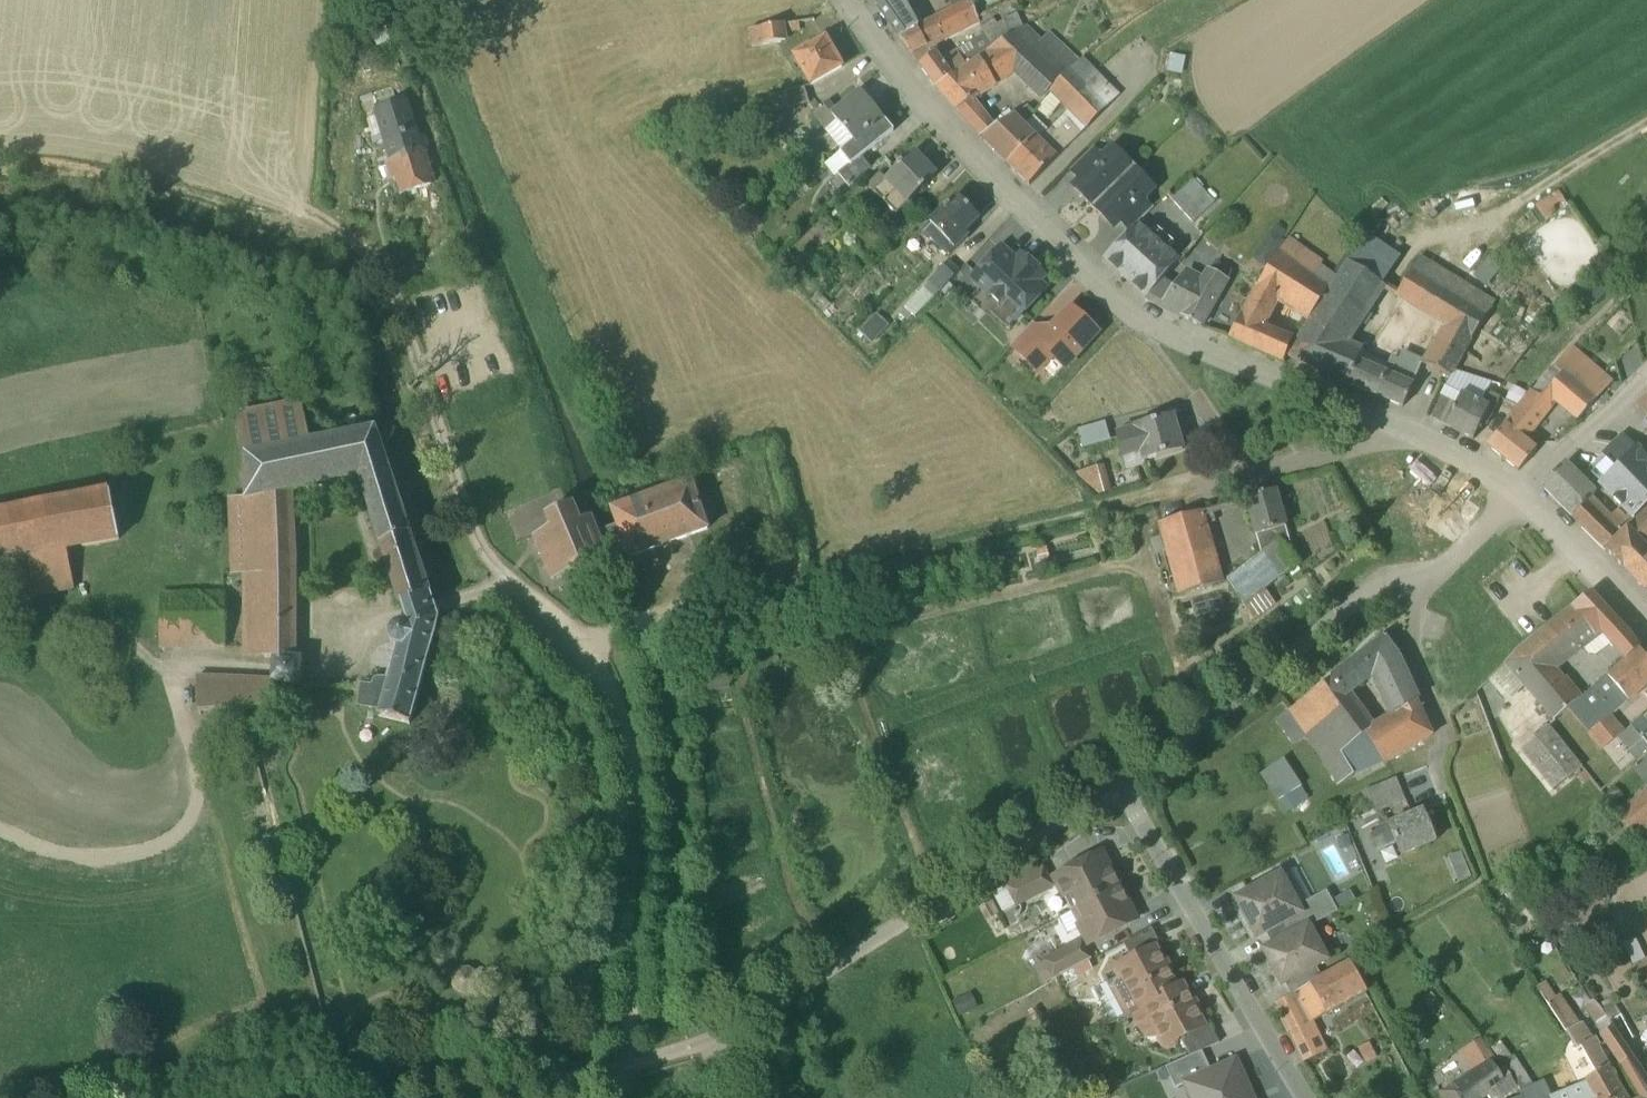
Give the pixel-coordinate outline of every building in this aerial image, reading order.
[(878,12),(900,0),(871,0),(878,12)] [(947,2),(954,14),(972,6),(970,0),(951,0),(947,2)] [(1019,4),(999,14),(1001,18),(1010,14),(1011,16),(1023,11),(1019,4)] [(918,32),(899,42),(911,59),(979,24),(978,23),(972,6),(954,14),(953,14),(918,32)] [(907,13),(886,24),(899,42),(918,32),(907,13)] [(997,30),(990,18),(978,23),(979,24),(978,25),(992,53),(995,52),(1014,39),(1023,33),(1017,20),(997,30)] [(387,23),(373,27),(388,71),(402,66),(387,23)] [(784,28),(750,33),(752,50),(786,45),(785,36),(784,28)] [(1042,51),(1023,33),(1014,39),(1035,59),(1015,78),(1042,104),(1062,85),(1077,69),(1050,43),(1042,51)] [(1014,39),(995,52),(1008,71),(1015,78),(1035,59),(1014,39)] [(986,42),(971,50),(978,63),(992,53),(986,42)] [(826,43),(795,61),(811,89),(842,72),(826,43)] [(968,73),(936,93),(971,131),(985,120),(974,105),(996,91),(993,87),(998,84),(994,79),(1008,71),(995,52),(992,53),(978,63),(980,66),(968,73)] [(942,66),(936,58),(920,70),(936,93),(968,73),(957,56),(942,66)] [(1077,69),(1062,85),(1052,96),(1088,132),(1118,103),(1081,65),(1077,69)] [(805,91),(783,97),(787,112),(809,106),(805,91)] [(424,143),(409,94),(377,105),(390,154),(391,157),(384,159),(391,180),(397,178),(402,196),(438,184),(424,143)] [(873,109),(862,96),(836,117),(828,106),(813,118),(827,134),(837,126),(855,147),(884,123),(881,120),(883,119),(874,109),(873,109)] [(769,102),(752,106),(755,116),(772,111),(769,102)] [(985,120),(971,131),(981,142),(995,132),(985,120)] [(995,132),(981,142),(1008,168),(1035,142),(1013,120),(995,132)] [(855,147),(841,158),(850,169),(851,170),(862,162),(894,136),(884,123),(855,147)] [(1035,142),(1008,168),(1029,190),(1068,151),(1055,137),(1049,142),(1044,137),(1037,144),(1035,142)] [(1093,153),(1071,175),(1080,184),(1102,162),(1093,153)] [(1080,184),(1075,189),(1075,193),(1092,211),(1095,211),(1133,173),(1116,156),(1109,155),(1102,162),(1080,184)] [(912,157),(886,183),(873,195),(883,207),(895,219),(908,207),(909,207),(936,182),(912,157)] [(871,173),(862,162),(851,170),(850,169),(838,178),(849,191),(871,173)] [(1133,173),(1095,211),(1095,213),(1112,231),(1115,231),(1121,226),(1143,204),(1150,197),(1150,190),(1133,173)] [(838,178),(829,186),(840,199),(849,191),(838,178)] [(1215,208),(1194,184),(1172,204),(1194,228),(1215,208)] [(1558,197),(1536,212),(1546,227),(1568,212),(1558,197)] [(957,201),(924,233),(949,258),(968,240),(964,237),(979,223),(957,201)] [(1143,204),(1121,226),(1130,236),(1136,230),(1152,213),(1143,204)] [(895,219),(883,207),(876,213),(889,226),(895,219)] [(1178,267),(1136,230),(1130,236),(1104,263),(1146,303),(1163,283),(1178,267)] [(1505,246),(1498,255),(1506,261),(1513,253),(1505,246)] [(1313,267),(1285,248),(1269,272),(1257,293),(1277,305),(1310,325),(1330,294),(1306,277),(1313,267)] [(1022,259),(1015,266),(1002,253),(973,283),(1004,312),(1009,306),(1022,318),(1045,294),(1038,287),(1044,281),(1022,259)] [(1261,279),(1226,259),(1217,268),(1231,277),(1255,291),(1261,279)] [(1494,309),(1418,263),(1396,300),(1448,330),(1471,344),(1494,309)] [(948,265),(929,285),(940,295),(959,275),(948,265)] [(813,278),(801,266),(790,277),(801,289),(813,278)] [(1295,348),(1287,361),(1329,379),(1342,349),(1382,290),(1348,267),(1337,284),(1330,294),(1310,325),(1298,344),(1295,348)] [(1337,284),(1313,267),(1306,277),(1330,294),(1337,284)] [(1231,277),(1217,268),(1210,277),(1226,287),(1231,277)] [(1203,285),(1187,276),(1177,291),(1163,283),(1146,303),(1200,332),(1221,295),(1226,287),(1210,277),(1203,285)] [(1255,291),(1231,277),(1226,287),(1221,295),(1246,309),(1255,291)] [(940,295),(929,285),(923,291),(934,301),(940,295)] [(1257,293),(1229,343),(1252,353),(1263,333),(1277,305),(1257,293)] [(1097,337),(1072,313),(1046,340),(1047,341),(1040,349),(1052,361),(1064,372),(1097,337)] [(891,334),(879,322),(861,340),(872,352),(891,334)] [(1032,327),(1012,349),(1022,360),(1036,345),(1040,349),(1047,341),(1046,340),(1032,327)] [(1471,344),(1448,330),(1435,352),(1459,365),(1471,344)] [(1290,346),(1263,333),(1252,353),(1283,367),(1292,347),(1290,346)] [(1040,349),(1036,345),(1022,360),(1039,375),(1052,361),(1040,349)] [(1384,378),(1357,366),(1361,357),(1342,349),(1329,379),(1403,411),(1421,368),(1404,361),(1401,369),(1390,365),(1384,378)] [(1459,365),(1435,352),(1426,369),(1450,380),(1459,365)] [(1574,357),(1557,376),(1561,379),(1546,397),(1554,404),(1577,425),(1612,389),(1574,357)] [(1552,372),(1530,396),(1532,397),(1541,404),(1546,397),(1561,379),(1557,376),(1552,372)] [(1481,408),(1461,398),(1456,407),(1445,430),(1473,444),(1481,428),(1486,431),(1500,402),(1487,396),(1481,408)] [(1532,397),(1505,430),(1504,430),(1487,450),(1518,475),(1535,455),(1523,445),(1554,404),(1546,397),(1541,404),(1532,397)] [(1442,400),(1430,422),(1445,430),(1456,407),(1442,400)] [(1636,411),(1646,422),(1646,401),(1636,411)] [(247,502),(296,492),(360,480),(391,474),(376,427),(311,439),(302,402),(239,415),(246,454),(247,497),(247,502)] [(1173,419),(1134,430),(1136,435),(1118,441),(1118,442),(1120,451),(1123,460),(1142,455),(1144,463),(1182,452),(1173,419)] [(1105,425),(1077,432),(1083,452),(1111,444),(1111,443),(1105,425)] [(1622,440),(1603,459),(1617,475),(1602,490),(1629,517),(1633,522),(1646,509),(1646,466),(1622,440)] [(1595,498),(1564,468),(1541,491),(1582,532),(1598,517),(1587,506),(1595,498)] [(1107,470),(1078,478),(1101,502),(1115,499),(1107,470)] [(380,545),(412,534),(391,474),(360,480),(380,545)] [(691,481),(612,510),(629,559),(708,530),(691,481)] [(76,589),(68,552),(120,541),(109,487),(0,510),(0,565),(29,559),(37,597),(76,589)] [(247,497),(230,498),(233,573),(244,574),(244,613),(299,613),(296,492),(247,502),(247,497)] [(1275,493),(1246,501),(1261,556),(1280,542),(1286,550),(1290,547),(1275,493)] [(536,535),(553,577),(604,553),(590,515),(578,520),(572,505),(546,516),(551,527),(536,535)] [(1203,513),(1160,525),(1180,596),(1222,584),(1203,513)] [(1605,555),(1646,597),(1646,554),(1643,550),(1646,546),(1646,513),(1605,555)] [(1625,521),(1618,514),(1607,526),(1619,538),(1629,526),(1625,521)] [(1607,526),(1598,517),(1582,532),(1603,553),(1619,538),(1607,526)] [(1633,522),(1629,517),(1625,521),(1629,526),(1633,522)] [(403,603),(432,593),(412,534),(380,545),(399,604),(403,603)] [(1261,556),(1227,582),(1253,620),(1275,604),(1264,589),(1297,565),(1286,550),(1280,542),(1261,556)] [(162,648),(225,649),(226,593),(163,592),(162,648)] [(440,617),(440,616),(436,606),(432,593),(403,603),(407,622),(399,622),(391,627),(389,633),(389,638),(391,643),(397,647),(399,648),(388,680),(376,681),(373,684),(372,687),(361,687),(360,694),(358,710),(379,713),(379,716),(413,723),(440,617)] [(1590,596),(1548,630),(1567,659),(1567,660),(1599,635),(1624,663),(1638,649),(1628,636),(1590,596)] [(299,613),(244,613),(245,657),(273,657),(299,657),(299,613)] [(1548,630),(1527,646),(1487,685),(1507,700),(1523,687),(1537,703),(1561,684),(1551,671),(1567,659),(1548,630)] [(1384,640),(1335,678),(1312,696),(1330,722),(1353,704),(1349,697),(1374,678),(1383,693),(1394,716),(1399,713),(1417,704),(1397,660),(1398,659),(1384,640)] [(1607,680),(1628,704),(1646,687),(1646,661),(1639,652),(1607,680)] [(299,698),(300,690),(304,657),(299,657),(273,657),(272,678),(199,676),(197,725),(246,723),(272,720),(274,697),(299,698)] [(1578,704),(1568,712),(1590,738),(1609,721),(1628,704),(1607,680),(1578,704)] [(1561,684),(1537,703),(1544,713),(1554,724),(1568,712),(1578,704),(1570,695),(1561,684)] [(1581,685),(1570,695),(1578,704),(1589,694),(1581,685)] [(1312,696),(1290,712),(1307,736),(1308,737),(1330,722),(1312,696)] [(1394,716),(1371,730),(1372,731),(1366,736),(1384,766),(1432,738),(1421,713),(1417,704),(1399,713),(1394,716)] [(1290,712),(1276,723),(1293,747),(1307,736),(1290,712)] [(1544,713),(1530,725),(1538,736),(1554,724),(1544,713)] [(1361,715),(1316,750),(1338,784),(1352,775),(1341,756),(1366,736),(1372,731),(1371,730),(1361,715)] [(1644,719),(1631,729),(1640,739),(1646,734),(1646,723),(1644,719)] [(1609,721),(1590,738),(1602,752),(1622,736),(1609,721)] [(1582,770),(1549,730),(1521,753),(1553,793),(1582,770)] [(1646,784),(1646,760),(1635,771),(1646,784)] [(1284,762),(1262,776),(1285,812),(1307,798),(1284,762)] [(1396,780),(1363,794),(1349,802),(1357,821),(1374,812),(1375,815),(1405,802),(1396,780)] [(1619,815),(1639,839),(1646,832),(1646,793),(1645,791),(1619,815)] [(1423,812),(1389,827),(1369,835),(1376,851),(1395,843),(1401,858),(1436,843),(1423,812)] [(1102,854),(1054,879),(1064,898),(1072,894),(1079,907),(1071,911),(1072,912),(1119,887),(1102,854)] [(1042,869),(1007,887),(1017,906),(1052,888),(1042,869)] [(1280,877),(1237,900),(1257,937),(1265,933),(1287,921),(1294,935),(1308,928),(1337,913),(1326,892),(1297,908),(1280,877)] [(1119,887),(1072,912),(1072,913),(1080,909),(1087,922),(1079,926),(1089,946),(1136,921),(1119,887)] [(1287,921),(1265,933),(1272,947),(1294,935),(1287,921)] [(1272,947),(1265,951),(1283,984),(1284,983),(1315,966),(1326,961),(1308,928),(1294,935),(1272,947)] [(1152,929),(1123,944),(1132,960),(1155,949),(1156,950),(1161,947),(1152,929)] [(1632,931),(1617,938),(1642,989),(1646,999),(1646,961),(1632,931)] [(1080,942),(1045,960),(1055,980),(1090,961),(1080,942)] [(1132,960),(1129,962),(1123,961),(1116,964),(1114,971),(1118,978),(1124,980),(1139,1009),(1145,1006),(1176,990),(1156,950),(1155,949),(1132,960)] [(1322,979),(1309,986),(1325,1015),(1366,993),(1350,964),(1322,979)] [(1315,966),(1284,983),(1291,996),(1292,995),(1309,986),(1322,979),(1315,966)] [(469,967),(458,967),(450,974),(449,979),(451,990),(460,995),(471,995),(476,990),(479,983),(478,973),(469,967)] [(1309,986),(1292,995),(1307,1025),(1313,1022),(1325,1015),(1309,986)] [(1176,990),(1145,1006),(1160,1035),(1158,1041),(1162,1048),(1169,1050),(1175,1047),(1178,1041),(1181,1039),(1203,1027),(1203,1026),(1182,987),(1176,990)] [(1552,987),(1540,995),(1548,1008),(1560,999),(1552,987)] [(1642,989),(1617,1003),(1601,1013),(1614,1033),(1623,1047),(1646,1034),(1646,1036),(1646,999),(1642,989)] [(1611,993),(1593,1005),(1601,1013),(1617,1003),(1611,993)] [(1291,996),(1277,1005),(1290,1034),(1307,1025),(1292,995),(1291,996)] [(1573,1016),(1560,999),(1548,1008),(1566,1034),(1601,1013),(1593,1005),(1573,1016)] [(1601,1013),(1566,1034),(1577,1052),(1581,1050),(1596,1076),(1606,1071),(1601,1063),(1600,1064),(1593,1052),(1607,1045),(1603,1039),(1614,1033),(1601,1013)] [(1307,1025),(1290,1034),(1304,1063),(1326,1052),(1313,1022),(1307,1025)] [(1203,1027),(1181,1039),(1191,1058),(1202,1052),(1220,1044),(1209,1023),(1203,1026),(1203,1027)] [(1614,1033),(1603,1039),(1607,1045),(1612,1053),(1623,1047),(1614,1033)] [(1369,1045),(1351,1053),(1358,1068),(1376,1060),(1369,1045)] [(1499,1045),(1490,1052),(1501,1066),(1510,1060),(1499,1045)] [(1183,1086),(1212,1073),(1202,1052),(1191,1058),(1167,1068),(1177,1089),(1183,1086)] [(1484,1056),(1471,1064),(1477,1073),(1491,1065),(1484,1056)] [(1239,1061),(1212,1073),(1183,1086),(1189,1097),(1256,1097),(1239,1061)] [(1531,1089),(1515,1064),(1505,1071),(1506,1073),(1517,1090),(1519,1094),(1531,1089)] [(1460,1085),(1469,1097),(1485,1097),(1486,1097),(1480,1089),(1499,1077),(1491,1065),(1477,1073),(1460,1085)] [(1596,1076),(1586,1082),(1593,1095),(1612,1084),(1606,1071),(1596,1076)] [(1480,1089),(1486,1097),(1487,1097),(1510,1097),(1512,1097),(1513,1097),(1521,1097),(1519,1094),(1517,1090),(1506,1073),(1499,1077),(1480,1089)] [(1639,1073),(1633,1077),(1638,1085),(1645,1081),(1639,1073)] [(1645,1081),(1638,1085),(1635,1087),(1642,1097),(1646,1097),(1646,1083),(1645,1081)] [(1519,1094),(1521,1097),(1549,1097),(1543,1084),(1531,1089),(1519,1094)] [(1612,1084),(1593,1095),(1595,1097),(1621,1097),(1615,1090),(1612,1084)] [(1442,1097),(1443,1097),(1469,1097),(1460,1085),(1442,1097)]
